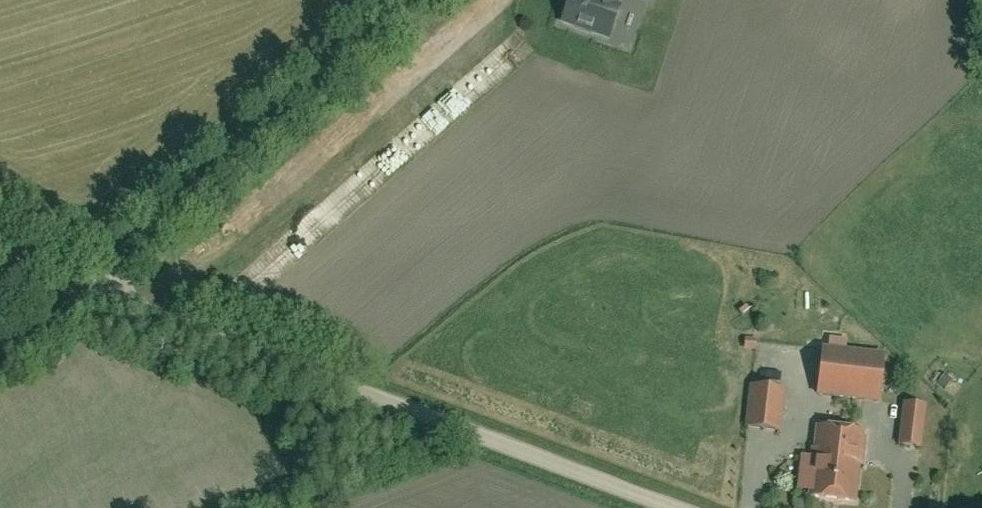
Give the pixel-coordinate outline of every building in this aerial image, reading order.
[(563,22),(576,27),(575,28),(591,33),(592,32),(608,38),(619,6),(615,5),(617,0),(570,0),(563,22)] [(818,394),(878,401),(883,355),(824,348),(818,394)] [(779,430),(784,390),(751,386),(747,426),(779,430)] [(905,404),(900,445),(920,447),(925,406),(905,404)] [(854,501),(855,493),(843,491),(844,479),(834,478),(840,430),(818,427),(815,458),(812,458),(810,474),(813,475),(810,496),(854,501)] [(843,491),(855,493),(860,453),(862,453),(864,437),(861,436),(862,432),(840,430),(834,478),(844,479),(843,491)]
